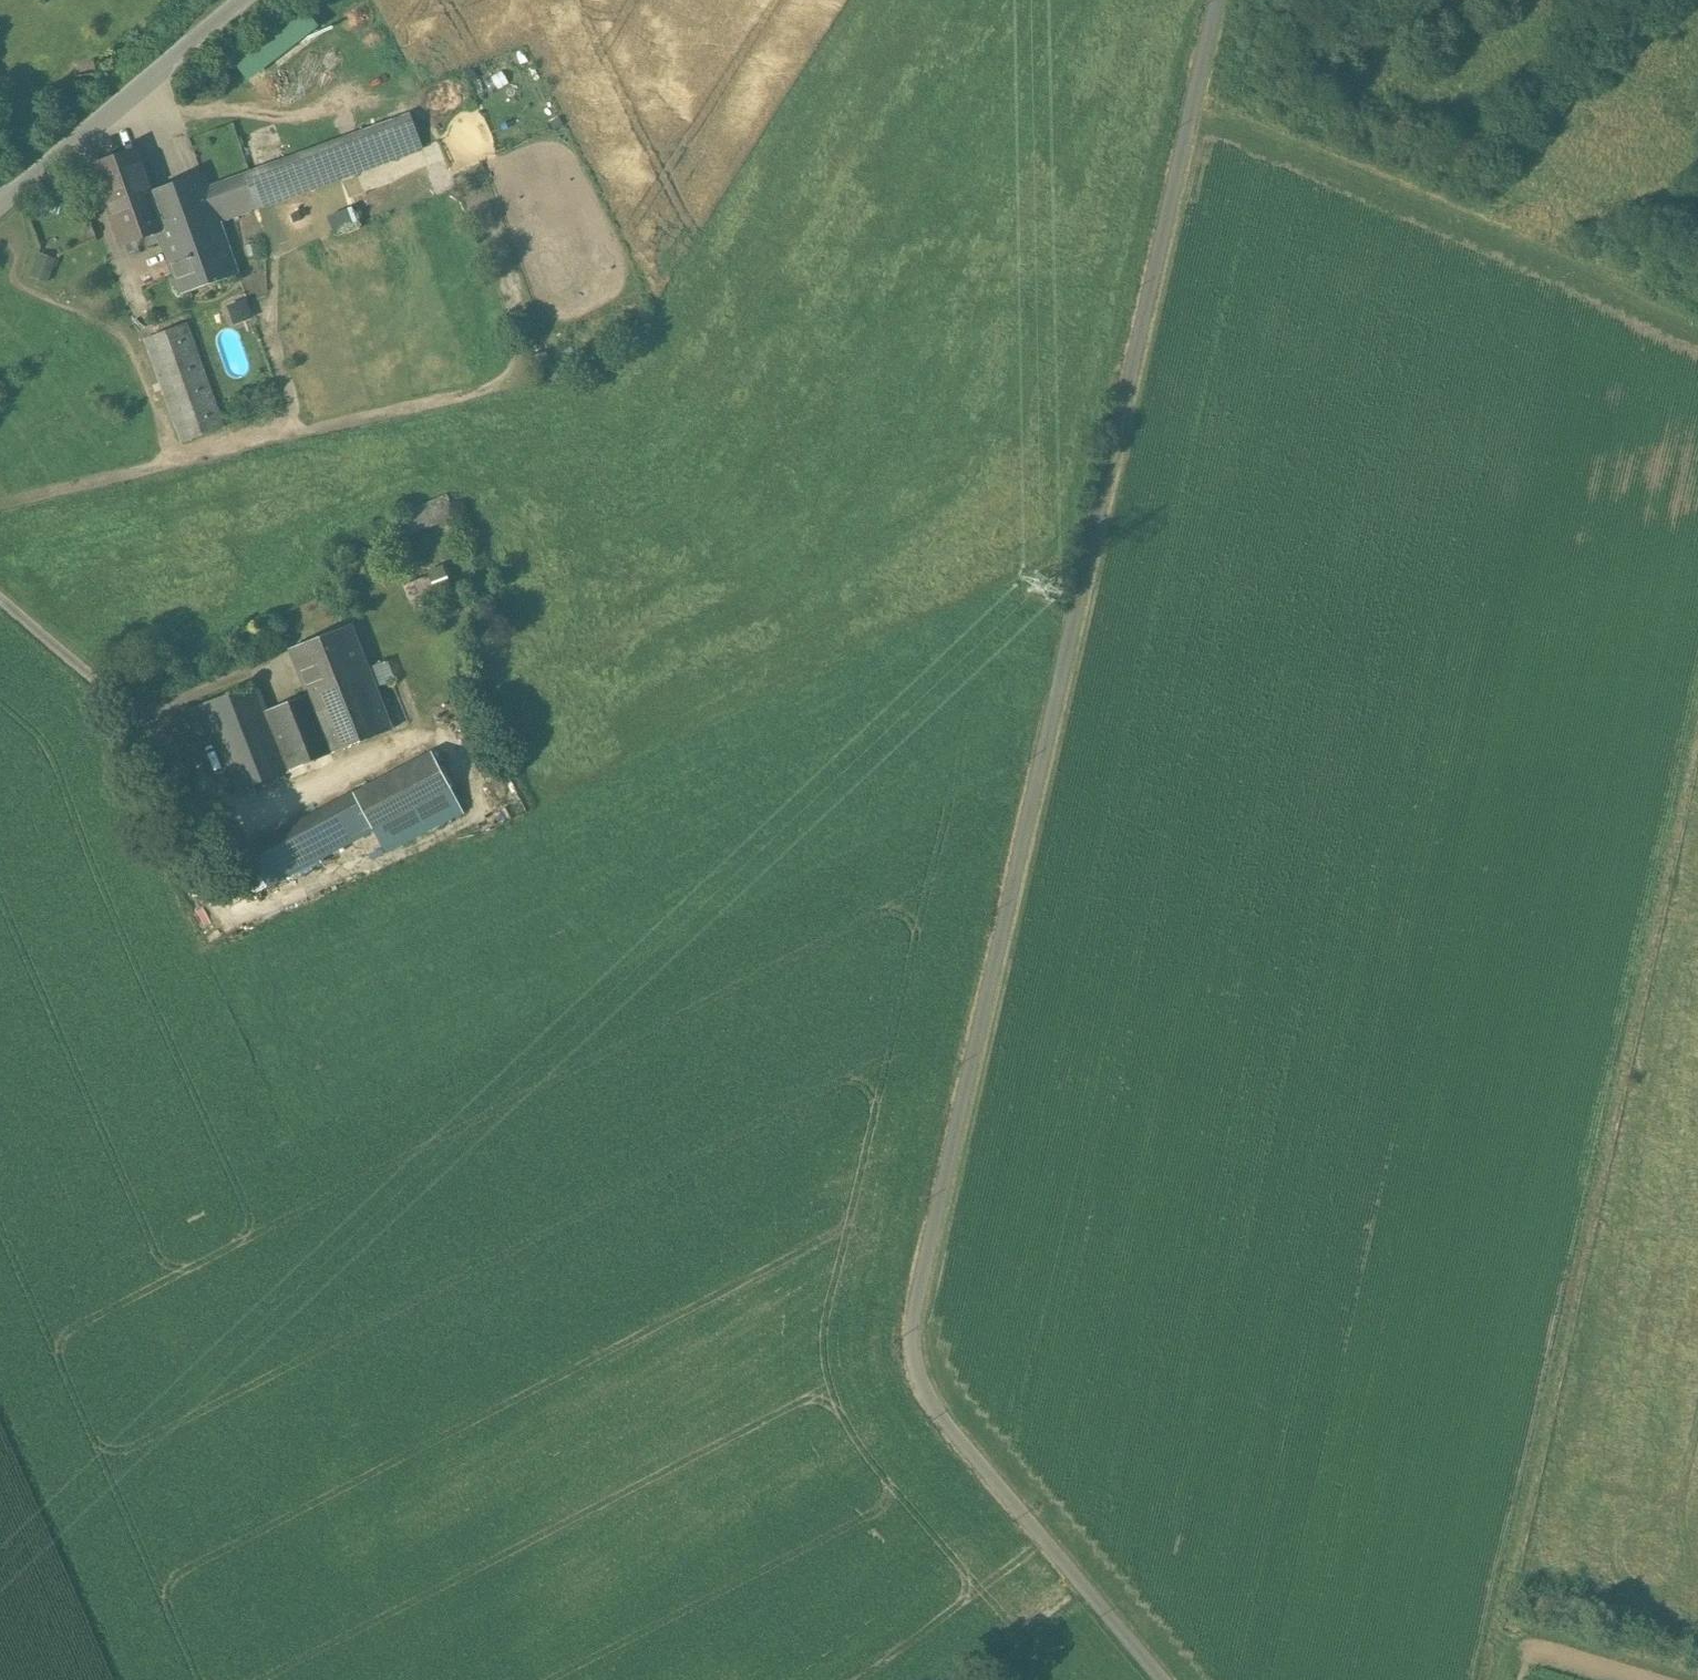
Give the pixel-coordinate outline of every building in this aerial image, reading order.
[(310,9),(241,61),(255,79),(324,26),(310,9)] [(252,171),(263,204),(302,193),(372,165),(422,148),(410,114),(252,171)] [(136,151),(97,164),(129,256),(166,243),(184,293),(237,274),(219,221),(263,204),(252,171),(241,136),(196,152),(204,174),(151,193),(136,151)] [(372,165),(302,193),(314,225),(385,198),(372,165)] [(39,252),(35,277),(54,280),(58,255),(39,252)] [(187,322),(146,339),(183,442),(224,427),(187,322)] [(160,382),(152,385),(155,393),(163,390),(160,382)] [(409,509),(419,532),(459,516),(450,492),(409,509)] [(451,565),(406,580),(414,605),(459,590),(451,565)] [(351,627),(292,649),(310,695),(332,753),(391,730),(351,627)] [(239,790),(332,753),(310,695),(266,712),(254,683),(205,703),(215,730),(239,790)] [(215,730),(205,703),(188,710),(200,737),(215,730)] [(433,753),(229,860),(247,895),(373,829),(380,844),(451,809),(455,813),(461,809),(433,753)]
